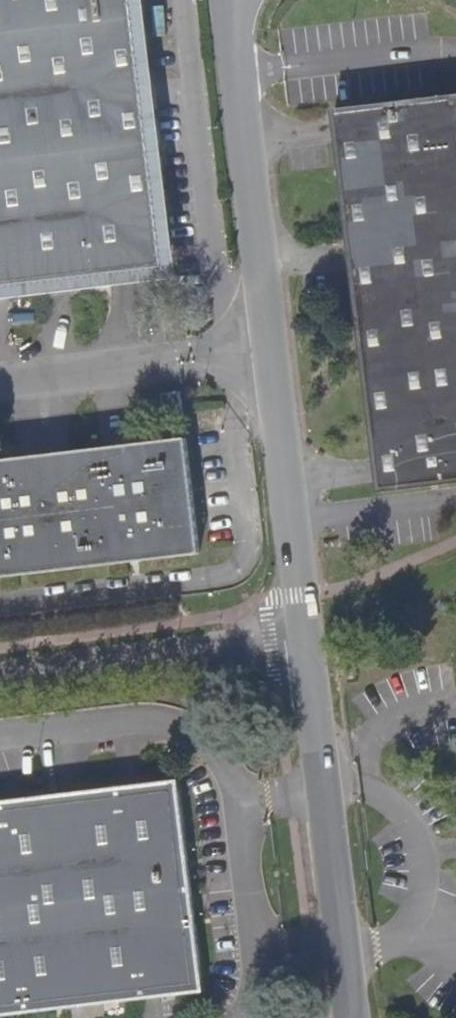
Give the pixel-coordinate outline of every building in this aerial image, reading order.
[(16,288),(74,281),(140,273),(168,270),(136,0),(0,0),(0,290),(16,288)] [(337,115),(379,462),(382,492),(455,483),(455,101),(337,115)] [(188,442),(130,449),(106,452),(45,459),(0,464),(0,581),(202,556),(188,442)] [(350,682),(360,680),(357,665),(347,666),(350,682)] [(72,1012),(206,996),(181,782),(134,788),(0,804),(0,1017),(20,1017),(72,1012)]
